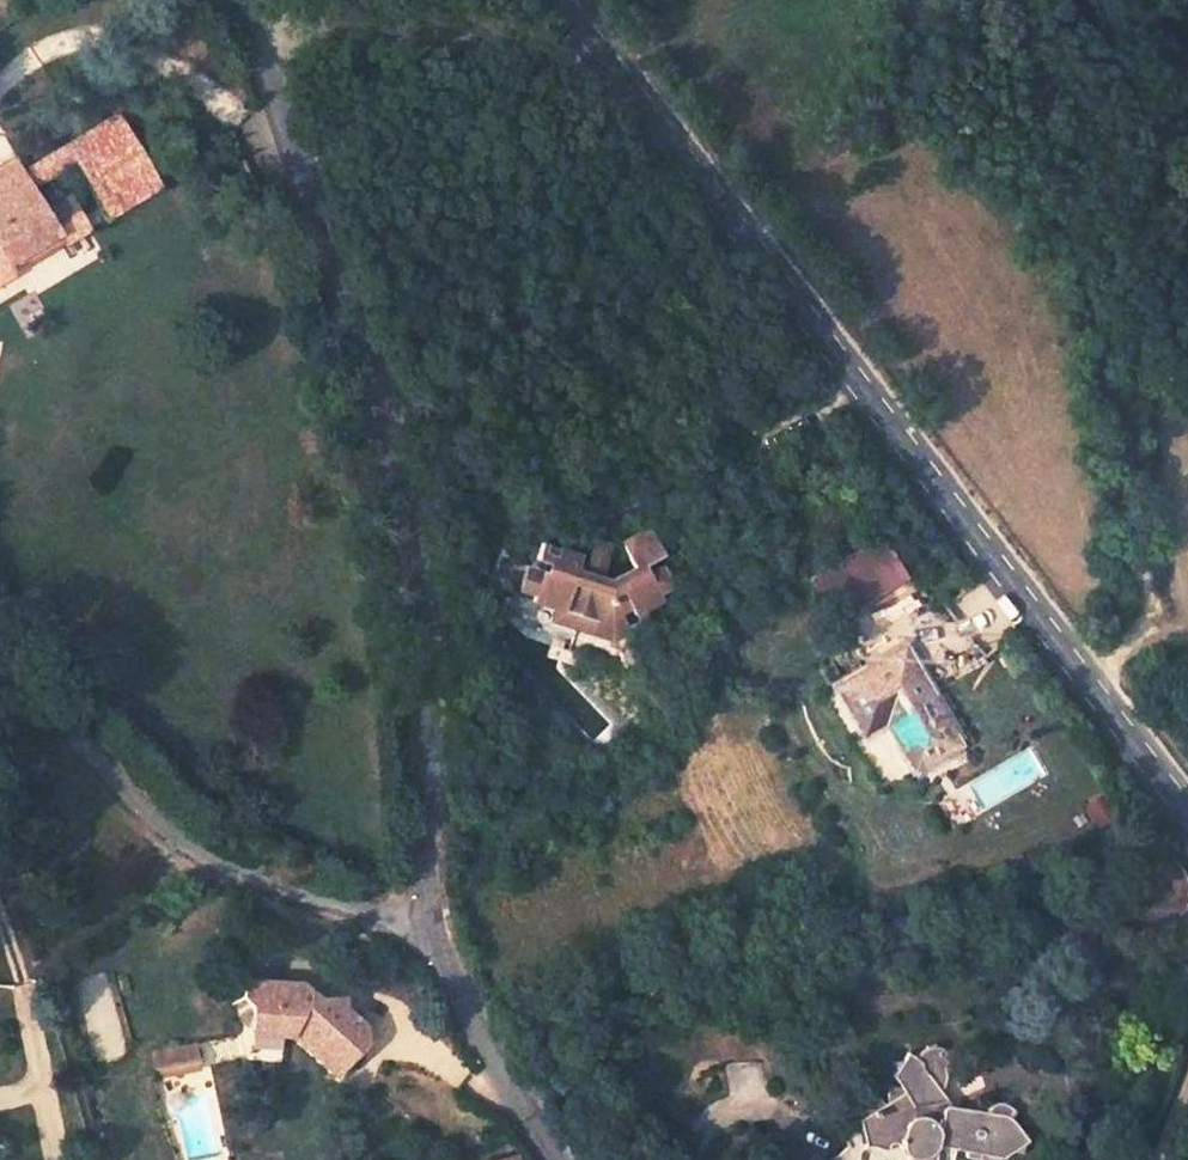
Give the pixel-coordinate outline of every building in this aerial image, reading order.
[(17,273),(9,261),(83,219),(71,200),(47,214),(32,187),(76,162),(104,206),(152,177),(116,117),(21,173),(0,186),(0,282),(17,273)] [(0,174),(0,186),(21,173),(16,164),(0,174)] [(152,177),(104,206),(111,217),(158,188),(152,177)] [(83,219),(9,261),(17,273),(89,231),(83,219)] [(580,554),(506,532),(491,572),(505,599),(551,613),(549,622),(612,641),(652,624),(647,611),(663,601),(660,593),(680,584),(674,572),(653,583),(644,565),(664,554),(648,527),(619,539),(631,565),(608,578),(575,568),(580,554)] [(884,537),(809,578),(821,599),(845,585),(856,606),(907,577),(884,537)] [(893,711),(924,765),(963,740),(906,641),(841,679),(869,727),(893,711)] [(248,1028),(292,1031),(311,990),(301,982),(254,979),(245,984),(244,992),(249,1004),(248,1028)] [(311,990),(292,1031),(337,1072),(360,1045),(363,1025),(345,1008),(345,996),(321,998),(311,990)] [(629,1041),(611,1059),(634,1083),(652,1066),(629,1041)] [(148,1051),(152,1072),(193,1064),(189,1044),(148,1051)] [(924,1048),(916,1056),(922,1061),(922,1067),(941,1091),(945,1074),(953,1053),(950,1050),(946,1048),(940,1046),(933,1045),(924,1048)] [(922,1061),(916,1056),(909,1050),(904,1056),(893,1058),(896,1068),(892,1073),(900,1084),(913,1105),(946,1098),(941,1091),(922,1067),(922,1061)] [(898,1141),(901,1144),(902,1130),(905,1122),(910,1117),(915,1114),(921,1114),(927,1115),(931,1118),(935,1123),(937,1127),(940,1132),(945,1106),(949,1103),(946,1098),(913,1105),(900,1084),(895,1084),(892,1086),(889,1090),(888,1094),(890,1099),(885,1102),(881,1097),(877,1095),(871,1094),(865,1095),(861,1101),(859,1108),(861,1115),(858,1118),(865,1144),(870,1143),(885,1148),(887,1142),(892,1140),(898,1141)] [(991,1104),(987,1110),(1005,1113),(1011,1117),(1015,1110),(1005,1103),(998,1101),(991,1104)] [(987,1110),(949,1103),(945,1106),(940,1132),(938,1143),(944,1144),(956,1147),(966,1149),(980,1152),(989,1153),(994,1159),(997,1159),(1013,1149),(1022,1152),(1025,1142),(1028,1139),(1014,1120),(1011,1117),(1005,1113),(987,1110)] [(902,1130),(901,1144),(902,1149),(905,1153),(909,1155),(914,1157),(922,1156),(936,1149),(938,1143),(940,1132),(937,1127),(935,1123),(931,1118),(927,1115),(921,1114),(915,1114),(910,1117),(905,1122),(902,1130)] [(858,1118),(842,1127),(853,1159),(908,1159),(907,1157),(905,1153),(902,1149),(901,1144),(898,1141),(892,1140),(887,1142),(885,1148),(870,1143),(865,1144),(858,1118)] [(953,1158),(946,1157),(946,1151),(944,1144),(938,1143),(936,1149),(933,1159),(953,1159),(953,1158)] [(956,1147),(944,1144),(946,1151),(946,1157),(953,1158),(956,1147)] [(936,1149),(922,1156),(914,1157),(909,1155),(905,1153),(907,1157),(908,1159),(933,1159),(936,1149)] [(980,1152),(966,1149),(966,1155),(979,1158),(980,1152)]
